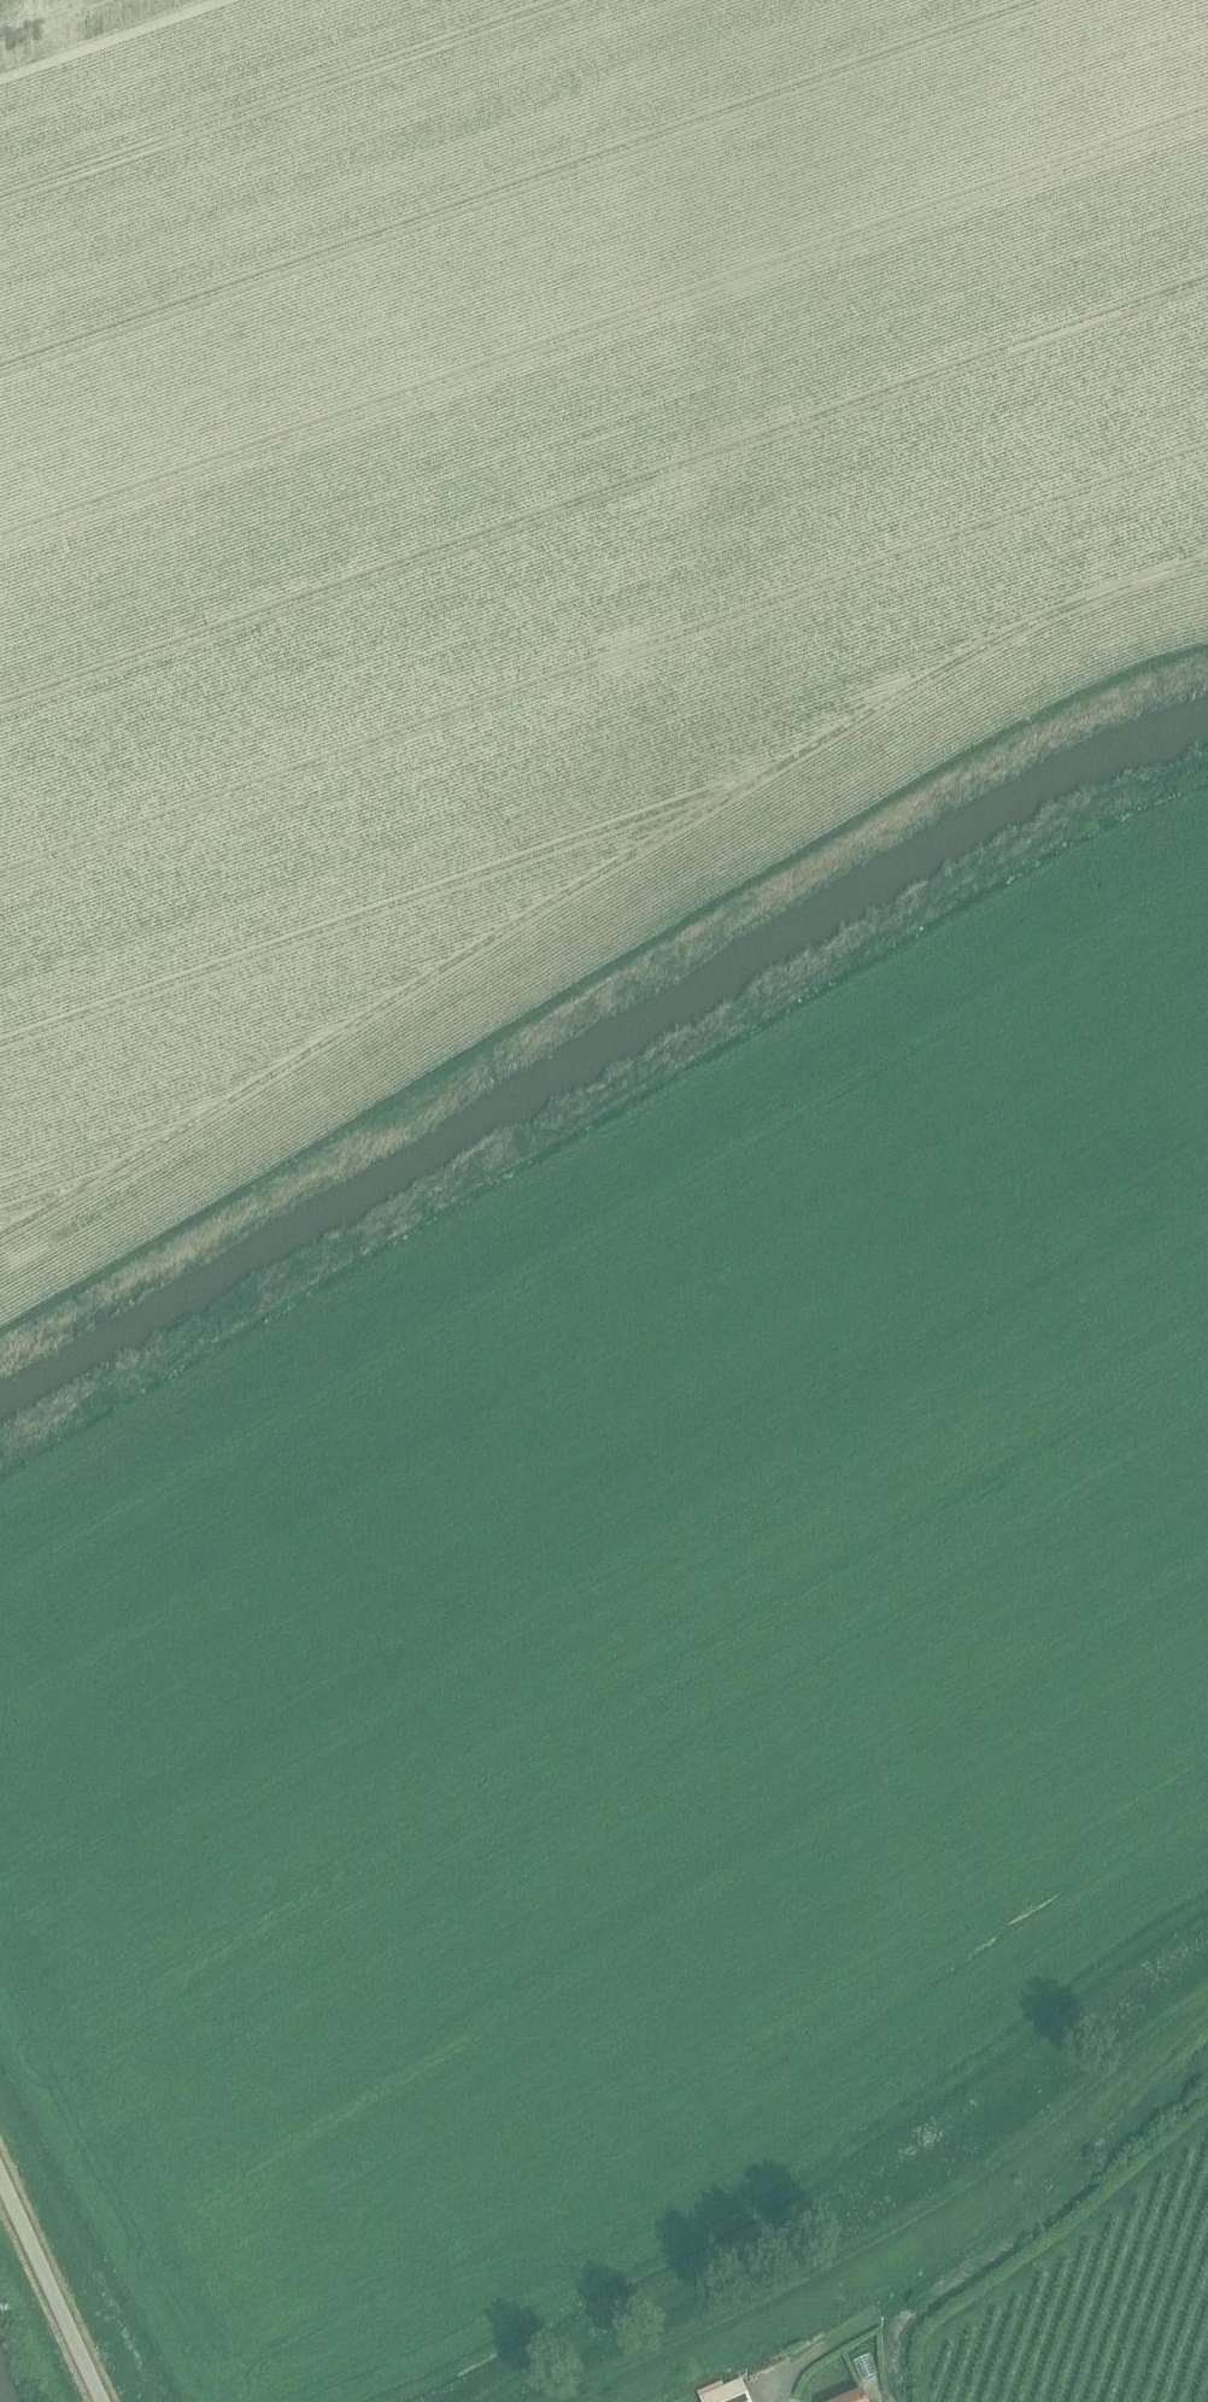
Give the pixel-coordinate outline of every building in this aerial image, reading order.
[(741,2380),(700,2398),(702,2401),(751,2401),(741,2380)] [(862,2391),(839,2401),(867,2401),(862,2391)]
